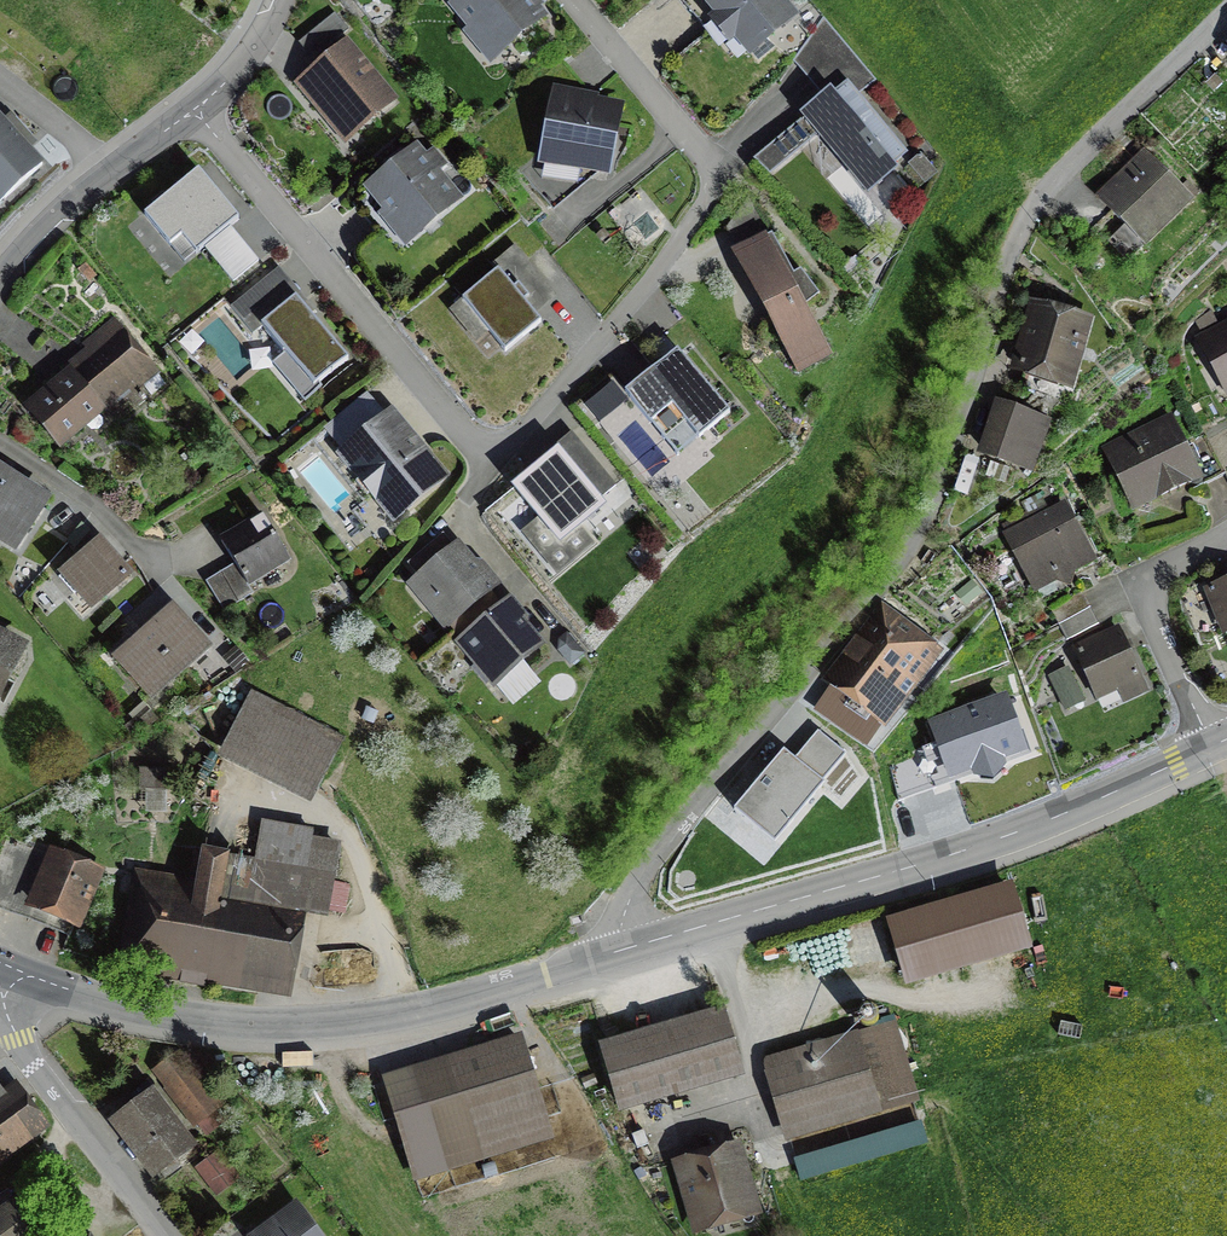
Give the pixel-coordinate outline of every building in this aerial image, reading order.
[(533,0),(452,0),(447,4),(491,67),(551,25),(533,0)] [(784,0),(717,0),(696,17),(746,77),(807,27),(784,0)] [(402,112),(349,46),(294,90),(347,156),(402,112)] [(919,166),(844,83),(802,120),(877,203),(919,166)] [(629,108),(559,90),(539,169),(609,187),(629,108)] [(22,136),(0,110),(0,154),(22,136)] [(22,136),(0,154),(0,221),(55,174),(22,136)] [(469,207),(420,148),(358,199),(406,258),(469,207)] [(1144,153),(1098,197),(1145,245),(1190,201),(1144,153)] [(269,252),(209,175),(152,219),(211,296),(269,252)] [(844,363),(776,237),(734,260),(802,385),(844,363)] [(519,268),(463,312),(505,366),(561,322),(519,268)] [(351,369),(286,280),(236,316),(302,405),(351,369)] [(1084,322),(1035,308),(1018,368),(1067,382),(1084,322)] [(1207,341),(1226,379),(1226,330),(1207,341)] [(156,383),(116,334),(25,407),(64,457),(156,383)] [(746,425),(695,354),(633,398),(683,469),(746,425)] [(1000,406),(984,452),(1013,462),(1019,445),(1036,451),(1046,422),(1000,406)] [(450,489),(393,419),(337,464),(394,534),(450,489)] [(1155,491),(1192,473),(1169,426),(1112,453),(1127,485),(1147,475),(1155,491)] [(572,437),(557,450),(595,496),(611,484),(572,437)] [(1208,439),(1189,448),(1204,482),(1224,473),(1208,439)] [(595,496),(557,450),(517,482),(560,533),(599,502),(595,496)] [(0,483),(0,554),(18,566),(51,516),(0,483)] [(1096,560),(1063,502),(1007,535),(1036,589),(1096,560)] [(292,567),(261,517),(218,543),(249,593),(292,567)] [(497,596),(461,548),(409,587),(445,635),(497,596)] [(132,584),(106,551),(63,585),(89,618),(132,584)] [(1226,633),(1226,580),(1207,588),(1226,633)] [(554,652),(521,603),(456,647),(489,695),(554,652)] [(1089,608),(1058,625),(1067,641),(1098,624),(1089,608)] [(887,611),(833,684),(886,723),(916,682),(905,674),(929,642),(887,611)] [(178,613),(147,638),(184,682),(215,657),(178,613)] [(1145,688),(1120,631),(1074,650),(1099,707),(1145,688)] [(0,636),(0,704),(28,650),(0,636)] [(153,708),(184,682),(147,638),(116,664),(153,708)] [(347,746),(258,699),(228,754),(317,801),(347,746)] [(999,703),(941,723),(956,765),(1014,744),(999,703)] [(784,749),(734,810),(775,843),(845,756),(817,734),(796,759),(784,749)] [(924,755),(890,767),(898,801),(936,788),(924,755)] [(167,771),(141,768),(139,787),(165,790),(167,771)] [(126,880),(112,964),(282,994),(295,922),(323,927),(339,839),(250,823),(244,857),(185,847),(177,889),(126,880)] [(111,875),(60,855),(37,914),(88,934),(111,875)] [(1009,891),(896,920),(910,975),(1023,946),(1009,891)] [(584,914),(570,917),(573,931),(587,928),(584,914)] [(732,1016),(609,1049),(628,1122),(752,1089),(732,1016)] [(899,1033),(770,1070),(794,1155),(923,1118),(899,1033)] [(526,1040),(418,1075),(454,1187),(562,1152),(526,1040)] [(187,1053),(157,1074),(198,1132),(228,1111),(187,1053)] [(0,1095),(0,1166),(48,1131),(20,1093),(6,1103),(0,1095)] [(204,1154),(159,1095),(120,1124),(165,1184),(204,1154)] [(680,1168),(699,1235),(736,1235),(768,1227),(747,1150),(680,1168)] [(31,1204),(0,1226),(0,1235),(47,1235),(51,1233),(31,1204)] [(305,1213),(270,1235),(321,1235),(305,1213)]
